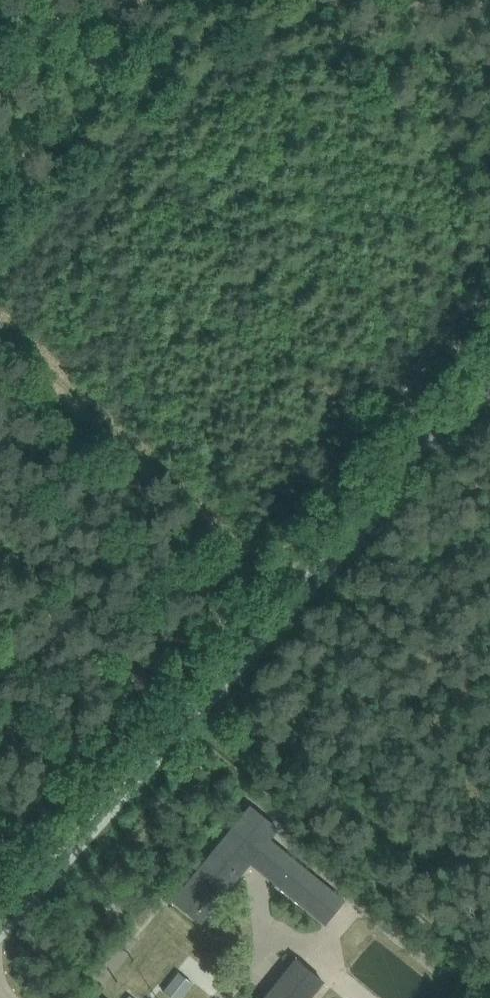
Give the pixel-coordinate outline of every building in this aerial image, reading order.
[(250,862),(325,924),(344,901),(269,839),(278,828),(250,806),(173,900),(201,923),(250,862)] [(356,918),(341,936),(356,948),(371,930),(356,918)] [(324,982),(296,959),(264,997),(310,997),(324,982)]
